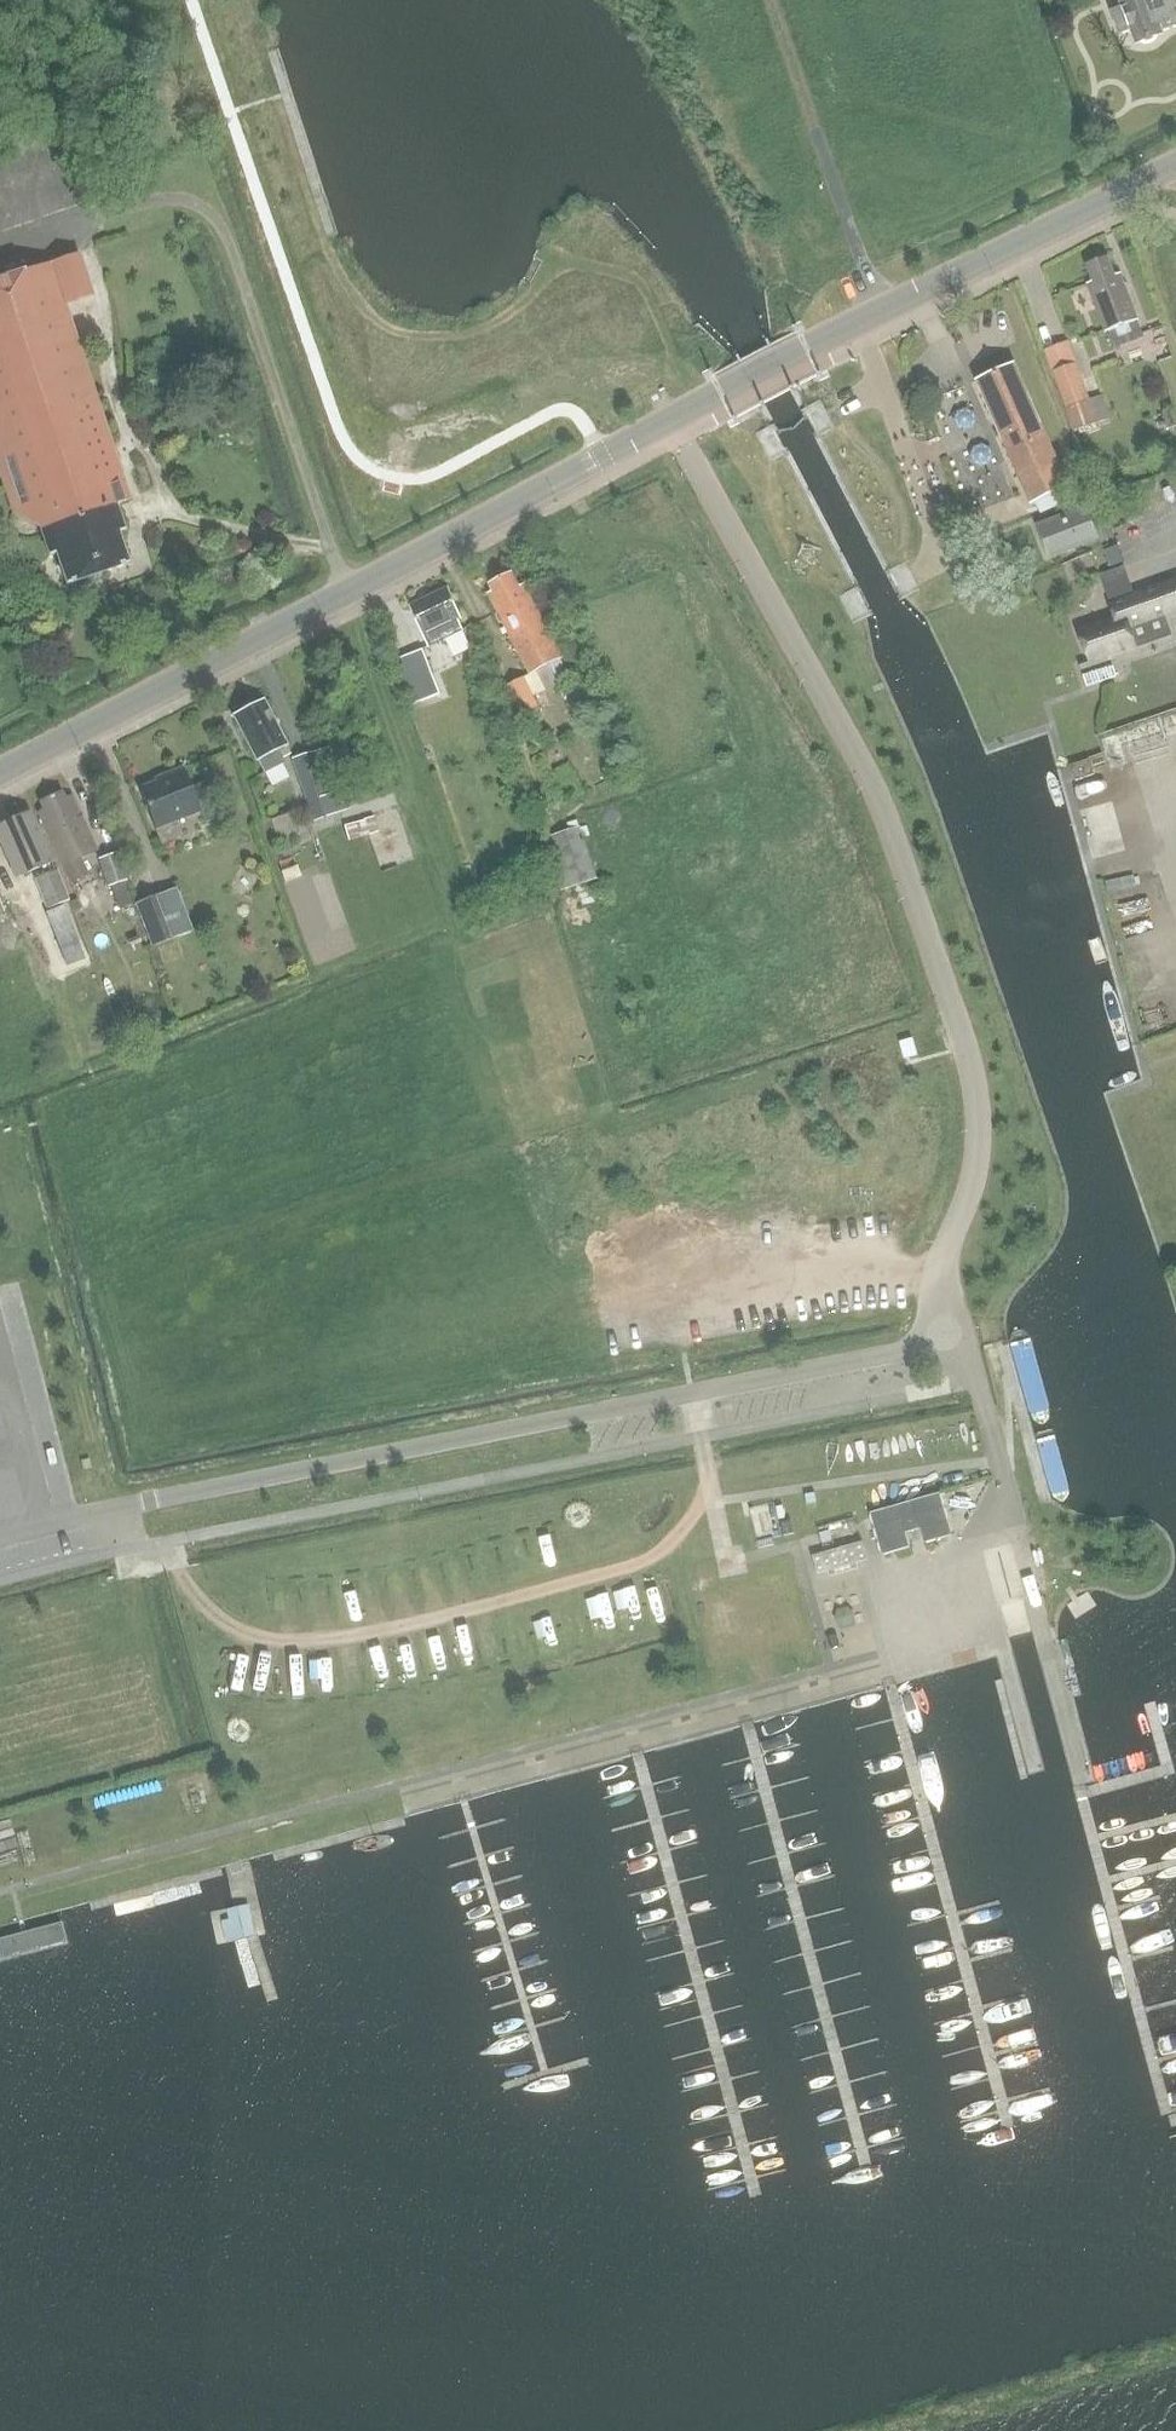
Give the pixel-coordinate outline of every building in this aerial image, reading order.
[(1124,8),(1113,12),(1122,34),(1132,31),(1137,44),(1164,34),(1162,30),(1175,25),(1175,0),(1121,0),(1124,8)] [(125,564),(116,535),(124,533),(115,505),(131,500),(67,303),(94,294),(81,253),(0,279),(0,474),(13,514),(39,529),(48,556),(55,554),(64,583),(125,564)] [(1109,255),(1085,264),(1091,280),(1086,282),(1105,332),(1139,320),(1124,280),(1119,282),(1117,275),(1109,255)] [(1032,505),(1070,488),(1014,361),(976,378),(1032,505)] [(1075,432),(1099,423),(1093,407),(1090,398),(1076,361),(1052,369),(1066,407),(1075,432)] [(1163,414),(1168,427),(1169,430),(1175,427),(1175,415),(1174,410),(1163,414)] [(1087,508),(1038,527),(1050,557),(1099,539),(1087,508)] [(1119,546),(1105,551),(1112,569),(1125,564),(1119,546)] [(495,590),(489,593),(499,613),(497,617),(501,624),(505,624),(531,675),(563,658),(525,584),(518,587),(511,573),(492,583),(495,590)] [(1079,630),(1090,663),(1080,666),(1088,688),(1118,677),(1112,659),(1138,649),(1130,627),(1148,621),(1175,611),(1175,580),(1138,594),(1111,603),(1115,617),(1079,630)] [(429,646),(463,629),(459,619),(462,618),(450,587),(410,606),(429,646)] [(526,677),(508,686),(522,716),(541,707),(526,677)] [(273,748),(285,742),(264,699),(235,714),(264,772),(281,762),(273,748)] [(325,779),(344,772),(334,747),(316,754),(325,779)] [(313,752),(292,760),(315,823),(351,810),(344,791),(329,797),(313,752)] [(1090,761),(1071,767),(1076,782),(1088,778),(1095,776),(1090,761)] [(560,768),(554,771),(557,779),(564,776),(560,768)] [(156,780),(157,783),(140,789),(156,831),(202,813),(206,824),(224,817),(210,781),(192,788),(185,769),(156,780)] [(66,799),(62,792),(40,802),(44,810),(38,812),(72,886),(90,878),(81,857),(97,850),(72,796),(66,799)] [(69,901),(57,870),(55,871),(30,812),(0,825),(0,841),(16,879),(39,869),(42,876),(39,877),(51,908),(69,901)] [(290,813),(271,821),(279,842),(298,835),(290,813)] [(365,822),(345,827),(348,840),(349,842),(369,836),(369,837),(379,834),(374,818),(364,821),(365,822)] [(581,828),(546,839),(564,891),(598,880),(583,835),(581,829),(581,828)] [(116,855),(98,861),(108,889),(126,882),(116,855)] [(486,875),(478,893),(493,900),(501,882),(486,875)] [(152,948),(177,939),(161,896),(155,898),(136,906),(152,948)] [(943,1494),(873,1514),(885,1556),(910,1549),(905,1534),(921,1529),(925,1544),(927,1544),(955,1536),(943,1494)] [(792,1521),(782,1524),(785,1537),(795,1535),(792,1521)] [(830,1532),(820,1534),(823,1544),(833,1541),(830,1532)] [(864,1542),(813,1556),(818,1574),(869,1560),(864,1542)]
